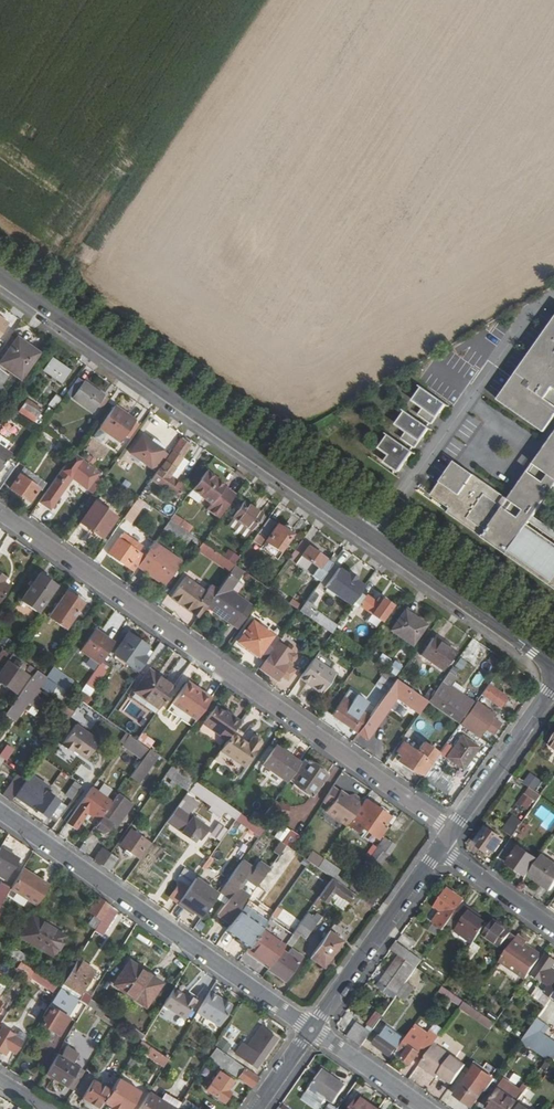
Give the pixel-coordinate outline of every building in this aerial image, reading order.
[(0,349),(0,396),(3,398),(9,388),(4,385),(5,382),(10,376),(1,370),(3,367),(18,378),(35,354),(9,335),(1,347),(0,349)] [(503,413),(550,445),(553,439),(553,339),(522,386),(528,391),(523,399),(516,394),(503,413)] [(48,358),(40,370),(58,383),(66,371),(48,358)] [(65,393),(91,412),(102,397),(75,378),(65,393)] [(522,386),(516,394),(523,399),(528,391),(522,386)] [(26,400),(16,412),(31,422),(40,409),(26,400)] [(424,428),(438,438),(452,417),(428,401),(417,416),(427,423),(424,428)] [(113,406),(98,427),(119,441),(134,421),(113,406)] [(408,452),(421,461),(435,441),(411,425),(401,440),(411,447),(408,452)] [(139,436),(127,453),(148,468),(153,472),(165,455),(160,451),(163,447),(151,439),(148,442),(139,436)] [(181,438),(151,480),(176,498),(183,488),(173,480),(167,476),(180,457),(189,444),(181,438)] [(10,453),(0,446),(0,468),(10,453)] [(391,476),(405,485),(419,465),(395,449),(384,464),(394,471),(391,476)] [(73,455),(61,471),(59,470),(37,501),(49,509),(71,478),(68,476),(70,473),(75,476),(82,481),(91,467),(73,455)] [(515,513),(480,488),(475,495),(455,482),(437,509),(458,523),(455,527),(515,569),(516,568),(553,594),(553,551),(536,539),(553,513),(553,456),(515,513)] [(180,457),(167,476),(173,480),(187,462),(180,457)] [(204,471),(191,490),(210,504),(206,509),(218,518),(233,496),(223,489),(224,487),(204,471)] [(19,473),(9,487),(29,501),(38,486),(19,473)] [(136,497),(123,516),(131,522),(144,502),(136,497)] [(242,500),(231,516),(248,528),(259,512),(242,500)] [(95,502),(78,525),(100,541),(116,517),(95,502)] [(172,514),(169,519),(175,524),(178,526),(182,521),(172,514)] [(267,537),(260,547),(277,559),(291,539),(288,538),(292,533),(291,528),(285,524),(282,524),(280,527),(274,522),(275,521),(267,516),(258,530),(267,537)] [(172,529),(181,535),(185,531),(178,526),(175,524),(172,529)] [(119,538),(108,553),(133,570),(137,565),(147,550),(126,535),(122,534),(119,538)] [(287,557),(319,579),(332,561),(300,539),(287,557)] [(147,550),(137,565),(164,584),(180,561),(153,542),(147,550)] [(213,551),(201,542),(196,549),(208,558),(213,551)] [(337,554),(350,563),(355,556),(342,547),(337,554)] [(228,572),(233,565),(213,551),(208,558),(228,572)] [(230,569),(238,575),(241,571),(233,565),(230,569)] [(349,605),(350,604),(359,590),(363,586),(354,579),(355,577),(348,572),(346,574),(337,568),(324,587),(349,605)] [(38,572),(19,598),(37,611),(56,585),(38,572)] [(228,572),(216,589),(213,593),(211,596),(220,602),(215,609),(239,625),(253,606),(230,589),(237,579),(228,572)] [(183,577),(169,597),(197,617),(206,603),(211,596),(213,593),(216,589),(209,585),(204,591),(183,577)] [(0,585),(7,589),(10,585),(3,580),(2,581),(0,585)] [(65,589),(46,616),(63,628),(82,601),(65,589)] [(358,606),(380,621),(391,605),(381,598),(377,603),(359,590),(350,604),(356,608),(358,606)] [(206,603),(215,609),(220,602),(211,596),(206,603)] [(297,610),(330,633),(334,626),(312,611),(302,604),(297,610)] [(403,610),(390,630),(411,645),(424,625),(403,610)] [(252,619),(237,639),(258,654),(272,633),(252,619)] [(94,630),(80,650),(98,663),(102,659),(113,643),(94,630)] [(115,653),(139,670),(148,658),(143,654),(147,648),(148,647),(129,633),(115,653)] [(278,637),(272,633),(260,651),(265,655),(278,637)] [(421,654),(442,669),(455,650),(446,643),(445,644),(433,636),(421,654)] [(270,653),(260,667),(276,679),(279,675),(283,678),(293,664),(288,660),(289,659),(291,660),(295,659),(296,657),(296,654),(278,641),(270,653)] [(147,648),(143,654),(148,658),(152,652),(147,648)] [(0,666),(0,677),(3,674),(15,656),(14,655),(10,652),(0,666)] [(299,677),(322,692),(335,673),(313,657),(299,677)] [(98,663),(85,683),(93,688),(109,665),(102,659),(98,663)] [(54,683),(32,668),(1,713),(11,720),(24,700),(27,703),(34,693),(30,691),(36,683),(47,692),(54,683)] [(150,670),(135,691),(159,707),(173,687),(150,670)] [(12,690),(17,684),(3,674),(0,677),(0,681),(12,690)] [(443,676),(437,684),(444,689),(450,681),(443,676)] [(368,714),(357,731),(365,737),(396,693),(419,710),(426,701),(394,678),(368,714)] [(196,717),(209,700),(185,683),(173,701),(167,711),(190,727),(196,717)] [(489,683),(481,696),(502,710),(510,697),(489,683)] [(427,699),(458,721),(466,710),(445,696),(435,688),(427,699)] [(445,696),(466,710),(471,702),(451,688),(445,696)] [(131,698),(154,714),(159,707),(135,691),(131,698)] [(84,705),(94,705),(94,697),(85,696),(84,705)] [(343,696),(332,713),(350,726),(362,710),(343,696)] [(474,701),(459,722),(478,735),(483,727),(491,733),(498,723),(491,717),(493,714),(474,701)] [(57,711),(65,717),(70,710),(62,704),(57,711)] [(231,732),(240,719),(232,713),(231,714),(216,704),(199,728),(222,745),(231,732)] [(362,710),(350,726),(357,731),(368,714),(362,710)] [(75,724),(60,745),(71,753),(72,750),(84,759),(98,740),(75,724)] [(231,732),(218,751),(243,768),(262,742),(253,735),(246,744),(231,732)] [(141,733),(139,741),(152,745),(155,738),(141,733)] [(445,742),(439,750),(463,768),(479,746),(461,734),(452,747),(445,742)] [(401,740),(395,749),(401,753),(396,759),(414,771),(415,769),(422,774),(427,767),(438,752),(422,741),(416,750),(401,740)] [(14,746),(6,742),(0,754),(0,756),(7,760),(14,746)] [(133,750),(143,756),(148,749),(139,743),(133,750)] [(274,747),(262,764),(287,781),(288,779),(300,763),(288,755),(287,756),(274,747)] [(141,758),(129,776),(137,781),(149,763),(141,758)] [(300,763),(288,779),(311,795),(326,774),(304,758),(300,763)] [(164,774),(187,790),(187,789),(193,781),(171,765),(164,774)] [(421,776),(445,793),(451,784),(427,767),(422,774),(421,776)] [(157,769),(144,786),(152,792),(164,775),(157,769)] [(20,786),(14,794),(46,816),(48,813),(55,818),(64,804),(45,791),(48,786),(29,773),(20,786)] [(524,785),(538,789),(541,776),(528,773),(524,785)] [(129,776),(123,783),(131,789),(137,781),(129,776)] [(12,781),(1,795),(9,800),(14,794),(20,786),(12,781)] [(74,781),(64,796),(69,799),(79,785),(74,781)] [(187,789),(210,806),(208,809),(219,816),(228,805),(226,804),(196,783),(193,781),(187,789)] [(90,786),(65,822),(74,828),(85,811),(97,820),(111,801),(90,786)] [(330,806),(325,811),(346,826),(353,816),(363,801),(356,796),(347,798),(347,796),(340,791),(339,792),(332,787),(323,801),(330,806)] [(525,795),(537,803),(542,797),(530,789),(525,795)] [(185,793),(166,820),(194,840),(198,834),(201,837),(207,828),(188,814),(197,802),(185,793)] [(111,801),(97,820),(94,825),(104,833),(111,824),(116,828),(132,805),(116,794),(111,801)] [(353,816),(370,828),(367,832),(377,838),(386,825),(382,823),(387,814),(365,799),(363,801),(353,816)] [(274,800),(265,812),(274,819),(278,814),(286,815),(287,803),(278,803),(274,800)] [(236,819),(258,835),(262,829),(256,825),(240,814),(236,819)] [(512,834),(522,821),(512,814),(503,827),(512,834)] [(211,835),(222,841),(228,828),(218,822),(211,835)] [(279,825),(275,840),(298,847),(302,832),(279,825)] [(130,829),(119,844),(139,858),(150,843),(130,829)] [(490,831),(478,847),(487,853),(490,848),(495,852),(502,841),(498,838),(498,836),(490,831)] [(384,837),(367,859),(370,861),(368,865),(375,870),(387,853),(388,854),(395,845),(384,837)] [(511,840),(499,856),(506,861),(517,845),(511,840)] [(102,846),(93,859),(101,865),(110,852),(102,846)] [(520,847),(509,863),(528,877),(529,875),(540,860),(520,847)] [(4,880),(17,858),(0,848),(0,877),(4,880)] [(312,849),(306,859),(333,877),(339,868),(312,849)] [(110,852),(101,865),(109,871),(118,857),(111,851),(110,852)] [(529,875),(551,891),(553,887),(553,864),(542,856),(540,860),(529,875)] [(241,860),(219,890),(229,897),(224,904),(216,914),(230,924),(243,905),(249,896),(240,890),(247,879),(257,886),(269,869),(259,862),(254,869),(241,860)] [(21,867),(9,888),(37,905),(49,885),(21,867)] [(330,878),(317,897),(325,902),(332,892),(347,902),(353,894),(346,889),(330,878)] [(187,888),(178,901),(201,916),(215,897),(217,894),(194,879),(187,888)] [(346,889),(353,894),(370,906),(376,898),(352,881),(346,889)] [(9,888),(0,883),(0,903),(9,888)] [(170,897),(177,902),(178,901),(187,888),(179,883),(170,897)] [(448,889),(434,908),(440,912),(432,922),(444,930),(449,923),(453,917),(464,902),(465,901),(448,889)] [(229,897),(219,890),(217,894),(215,897),(224,904),(229,897)] [(97,896),(88,911),(93,914),(86,925),(94,931),(95,930),(110,905),(97,896)] [(461,923),(456,929),(475,942),(489,923),(480,917),(481,915),(464,902),(453,917),(461,923)] [(110,905),(95,930),(101,934),(116,910),(110,905)] [(239,941),(248,948),(260,929),(266,922),(243,905),(230,924),(225,931),(234,937),(232,939),(238,943),(239,941)] [(22,934),(43,947),(40,951),(53,959),(65,938),(32,917),(22,934)] [(461,923),(453,917),(449,923),(456,929),(461,923)] [(485,935),(502,947),(498,952),(504,956),(518,937),(512,933),(511,934),(494,922),(485,935)] [(248,948),(246,950),(269,966),(281,949),(283,945),(260,929),(248,948)] [(328,930),(309,957),(323,967),(342,941),(328,930)] [(20,938),(40,951),(43,947),(22,934),(20,938)] [(290,935),(285,943),(290,947),(296,939),(290,935)] [(501,961),(527,979),(541,959),(525,947),(528,943),(518,936),(518,937),(504,956),(501,961)] [(399,956),(417,968),(423,960),(397,942),(391,950),(399,956)] [(8,954),(23,963),(28,957),(12,947),(8,953),(8,954)] [(281,949),(269,966),(268,968),(285,980),(298,961),(281,949)] [(399,956),(378,986),(396,998),(397,996),(407,982),(417,968),(399,956)] [(534,974),(548,984),(545,990),(553,997),(553,996),(553,971),(551,969),(553,966),(553,961),(546,956),(534,974)] [(77,959),(63,982),(81,993),(95,970),(77,959)] [(129,961),(112,983),(143,1006),(160,983),(129,961)] [(30,976),(56,993),(60,987),(34,970),(30,976)] [(407,982),(397,996),(406,1002),(415,988),(407,982)] [(45,1016),(41,1024),(55,1032),(58,1035),(61,1030),(68,1019),(66,1017),(73,1004),(77,998),(60,987),(56,993),(43,1015),(45,1016)] [(440,991),(462,1007),(465,1002),(443,987),(440,991)] [(172,990),(163,1006),(184,1019),(196,1000),(185,993),(183,996),(172,990)] [(211,991),(198,1011),(221,1024),(233,1004),(223,998),(222,1001),(217,998),(218,996),(211,991)] [(91,999),(88,1005),(97,1012),(100,1006),(91,999)] [(462,1007),(492,1028),(495,1023),(469,1005),(465,1002),(462,1007)] [(0,1014),(0,1021),(2,1022),(8,1012),(3,1009),(0,1014)] [(376,1010),(368,1025),(375,1029),(383,1013),(376,1010)] [(538,1018),(522,1042),(530,1048),(547,1024),(538,1018)] [(249,1021),(231,1050),(252,1064),(271,1036),(249,1021)] [(231,1023),(223,1036),(233,1042),(241,1030),(231,1023)] [(102,1038),(107,1028),(100,1024),(95,1035),(102,1038)] [(347,1037),(362,1046),(370,1034),(356,1024),(347,1037)] [(126,1030),(142,1040),(145,1035),(129,1025),(126,1030)] [(0,1030),(0,1050),(2,1051),(5,1046),(14,1052),(17,1046),(8,1041),(12,1033),(2,1027),(0,1030)] [(379,1036),(373,1044),(391,1057),(397,1048),(399,1050),(404,1042),(405,1040),(387,1028),(381,1037),(379,1036)] [(145,1035),(142,1040),(155,1049),(156,1046),(168,1054),(173,1047),(147,1031),(145,1035)] [(229,1048),(231,1041),(220,1039),(219,1046),(229,1048)] [(399,1050),(395,1054),(411,1065),(420,1053),(404,1042),(399,1050)] [(435,1044),(420,1065),(438,1078),(440,1074),(453,1084),(466,1066),(435,1044)] [(209,1058),(252,1088),(259,1078),(215,1048),(209,1058)] [(50,1066),(46,1073),(68,1087),(80,1068),(57,1054),(50,1066)] [(41,1060),(34,1072),(43,1078),(46,1073),(50,1066),(41,1060)] [(476,1066),(455,1096),(472,1108),(485,1090),(487,1092),(495,1080),(476,1066)] [(323,1070),(311,1086),(332,1102),(345,1085),(323,1070)] [(212,1080),(204,1090),(221,1103),(228,1092),(225,1090),(231,1082),(221,1076),(216,1083),(212,1080)] [(104,1102),(112,1106),(116,1108),(130,1108),(140,1091),(119,1078),(111,1091),(104,1102)] [(83,1097),(87,1099),(83,1105),(89,1108),(98,1108),(99,1107),(100,1108),(104,1102),(111,1091),(94,1080),(83,1097)] [(507,1081),(501,1090),(513,1099),(518,1103),(524,1094),(507,1081)] [(487,1108),(489,1108),(513,1108),(516,1105),(518,1103),(513,1099),(501,1090),(500,1090),(487,1108)] [(138,1108),(174,1108),(161,1101),(148,1093),(138,1108)] [(174,1108),(178,1108),(180,1107),(182,1104),(165,1094),(161,1101),(174,1108)] [(361,1096),(352,1108),(378,1108),(361,1096)] [(183,1108),(198,1108),(184,1099),(182,1104),(180,1107),(183,1108)]
